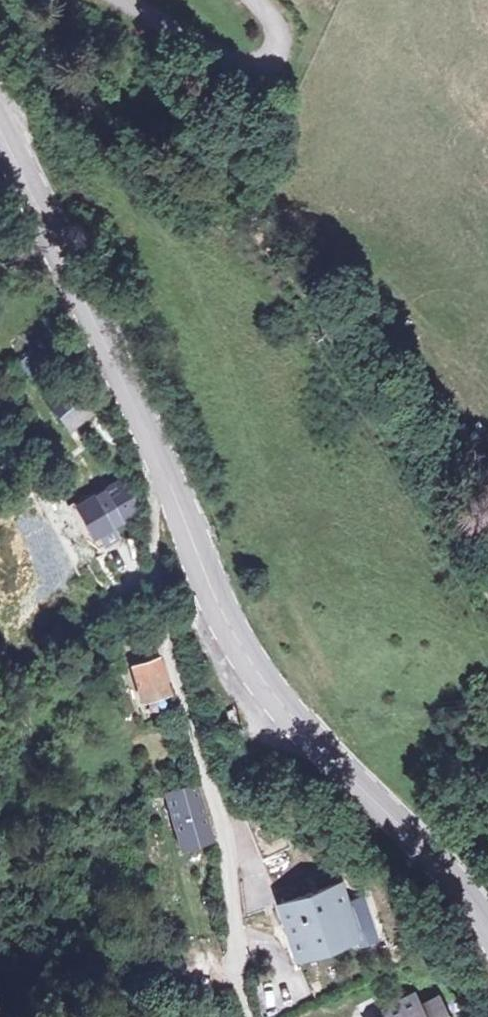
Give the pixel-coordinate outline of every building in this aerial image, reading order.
[(55,386),(46,392),(68,427),(95,411),(91,405),(107,397),(93,372),(60,392),(55,386)] [(122,481),(80,509),(96,534),(138,507),(122,481)] [(158,659),(132,665),(141,694),(166,687),(158,659)] [(195,786),(169,793),(184,844),(209,836),(195,786)] [(274,798),(242,809),(261,857),(292,844),(274,798)] [(342,883),(285,901),(300,948),(358,929),(362,942),(379,937),(366,896),(349,902),(342,883)] [(389,1011),(390,1016),(449,1016),(443,1002),(424,1010),(418,999),(389,1011)]
